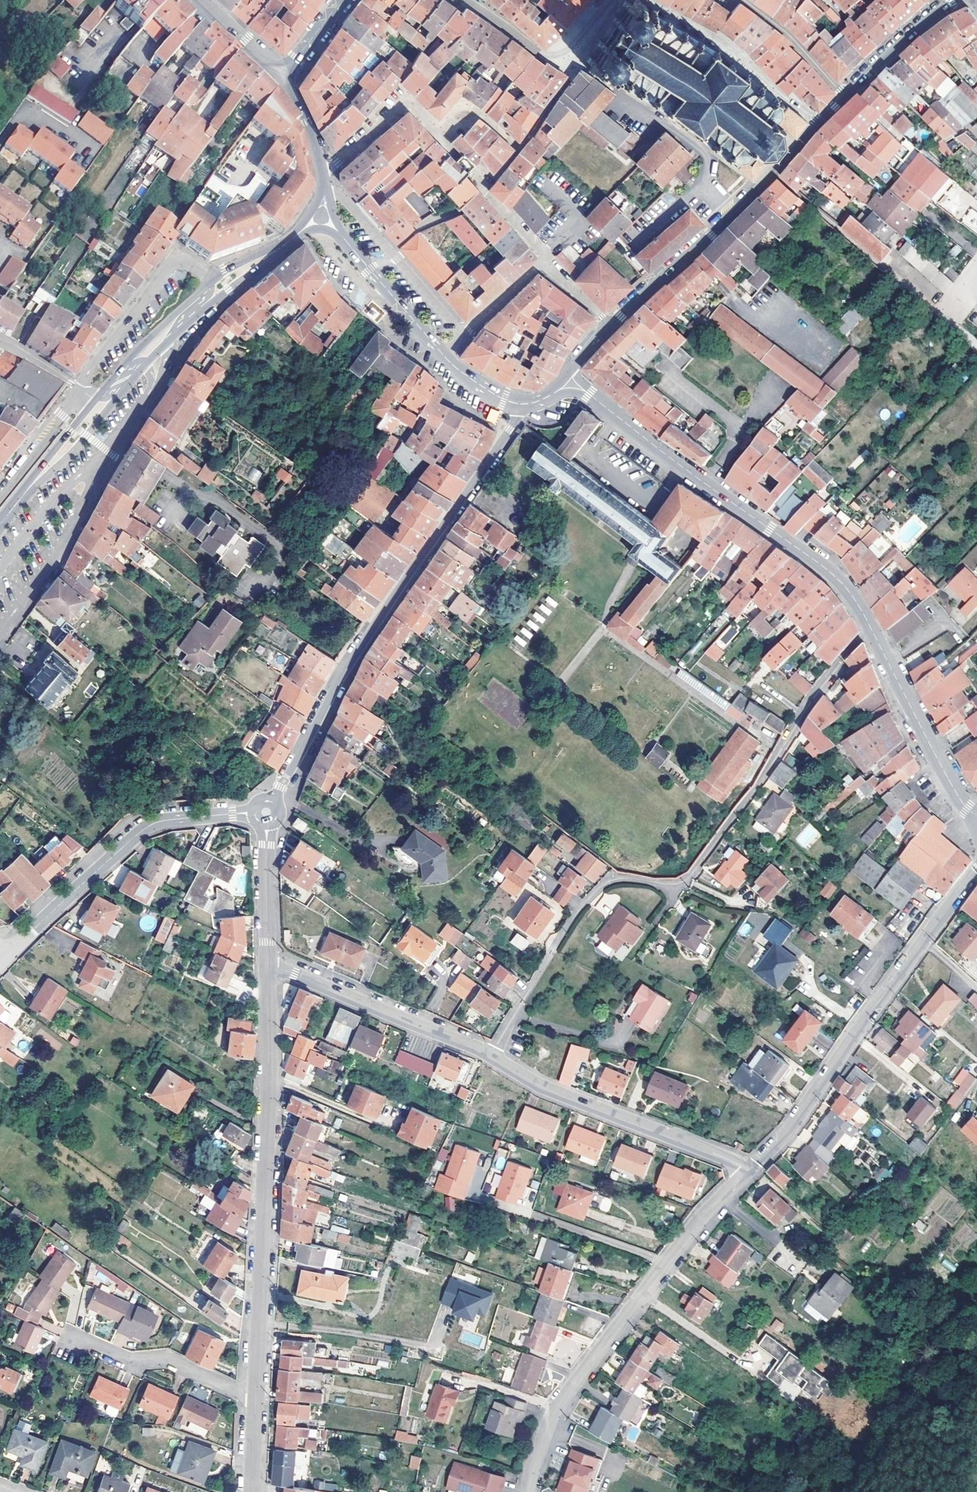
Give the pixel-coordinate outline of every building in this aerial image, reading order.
[(64,2),(73,11),(85,0),(67,0),(64,2)] [(144,31),(163,9),(159,5),(154,0),(118,0),(114,4),(127,17),(120,24),(128,31),(134,24),(143,32),(144,31)] [(196,30),(186,22),(191,16),(187,12),(175,0),(172,0),(171,1),(163,9),(144,31),(159,43),(168,33),(173,37),(154,58),(164,68),(166,65),(182,47),(196,30)] [(232,7),(238,0),(220,0),(225,5),(230,9),(232,7)] [(248,23),(268,0),(238,0),(232,7),(240,15),(248,23)] [(307,23),(289,7),(281,18),(275,13),(284,3),(281,0),(268,0),(248,23),(268,39),(273,43),(284,52),(307,23)] [(284,3),(289,7),(307,23),(314,15),(320,8),(317,5),(321,0),(281,0),(284,3)] [(384,16),(386,14),(381,10),(387,3),(383,0),(361,0),(361,1),(382,19),(384,16)] [(408,12),(418,0),(398,0),(396,2),(403,8),(401,9),(400,9),(397,12),(404,17),(408,12)] [(415,31),(408,39),(422,51),(437,32),(457,9),(450,4),(443,0),(441,0),(422,23),(421,24),(429,30),(426,33),(428,36),(425,39),(415,31)] [(422,23),(441,0),(418,0),(408,12),(410,14),(422,23)] [(511,17),(526,0),(492,0),(500,7),(511,17)] [(531,2),(529,0),(526,0),(511,17),(545,47),(553,40),(566,27),(549,12),(538,23),(532,18),(539,10),(531,2)] [(578,13),(564,0),(540,0),(538,2),(549,12),(566,27),(578,13)] [(590,0),(564,0),(578,13),(590,0)] [(778,139),(779,134),(779,132),(778,129),(781,125),(785,128),(796,138),(808,122),(788,106),(782,113),(780,107),(784,106),(783,104),(778,105),(775,102),(778,99),(726,57),(727,56),(719,50),(718,51),(655,13),(656,11),(652,8),(650,10),(644,7),(645,5),(638,1),(639,0),(633,0),(631,3),(625,0),(623,0),(621,4),(625,6),(618,17),(614,15),(611,20),(615,23),(609,34),(604,42),(600,40),(597,44),(601,47),(594,58),(590,55),(587,60),(593,64),(590,69),(611,81),(666,115),(666,117),(673,122),(675,121),(721,157),(728,162),(730,158),(734,161),(732,165),(734,167),(737,162),(741,162),(737,168),(753,181),(766,163),(761,159),(762,156),(771,154),(773,158),(777,156),(774,150),(772,146),(778,139)] [(682,12),(690,0),(671,0),(669,4),(675,8),(682,12)] [(690,17),(702,0),(690,0),(682,12),(686,14),(690,17)] [(699,21),(714,1),(715,0),(702,0),(690,17),(694,19),(699,21)] [(719,28),(739,2),(736,0),(729,0),(723,8),(714,1),(699,21),(707,25),(717,30),(719,28)] [(774,16),(791,0),(757,0),(755,2),(766,10),(774,16)] [(802,12),(814,2),(812,0),(799,0),(791,0),(774,16),(778,19),(787,25),(802,12)] [(814,2),(826,12),(830,8),(822,0),(812,0),(814,2)] [(925,0),(880,0),(874,5),(870,0),(836,0),(847,13),(852,9),(860,2),(862,0),(869,7),(872,10),(895,33),(909,21),(917,14),(929,3),(925,0)] [(866,10),(869,7),(862,0),(860,2),(866,10)] [(383,29),(387,23),(386,22),(382,19),(361,1),(356,7),(351,14),(398,54),(410,63),(411,65),(421,52),(422,51),(408,39),(402,34),(397,41),(383,29)] [(726,34),(733,40),(756,15),(739,2),(719,28),(726,34)] [(810,22),(814,26),(827,14),(826,12),(814,2),(802,12),(810,22)] [(878,49),(881,47),(851,17),(848,20),(849,24),(851,27),(848,29),(844,24),(844,22),(831,7),(830,8),(826,12),(827,14),(847,35),(868,59),(878,49)] [(970,8),(967,9),(953,16),(968,39),(976,34),(976,35),(976,18),(970,8)] [(427,61),(438,71),(456,51),(449,46),(477,16),(471,12),(467,9),(463,13),(457,9),(437,32),(446,40),(429,58),(427,61)] [(888,40),(895,33),(872,10),(861,20),(852,9),(847,13),(851,17),(881,47),(888,40)] [(79,30),(87,36),(103,17),(96,10),(79,30)] [(395,29),(402,19),(404,17),(397,12),(396,11),(388,19),(386,22),(387,23),(394,29),(395,29)] [(410,14),(408,12),(404,17),(402,19),(404,21),(410,14)] [(792,29),(796,34),(810,22),(802,12),(787,25),(792,29)] [(413,68),(411,65),(410,63),(398,54),(351,14),(347,20),(342,27),(373,54),(380,45),(386,50),(386,53),(391,58),(385,65),(400,78),(401,80),(403,82),(413,68)] [(740,45),(749,51),(773,28),(756,15),(733,40),(740,45)] [(483,73),(491,64),(511,40),(495,28),(482,19),(477,16),(449,46),(456,51),(467,60),(472,54),(483,62),(478,69),(483,73)] [(968,39),(953,16),(929,33),(925,36),(944,58),(945,60),(955,52),(960,58),(968,53),(976,66),(976,51),(968,39)] [(408,39),(415,31),(404,21),(402,19),(395,29),(402,34),(408,39)] [(819,32),(814,26),(810,22),(796,34),(801,38),(806,44),(819,32)] [(186,82),(192,73),(221,35),(211,27),(207,31),(204,28),(200,25),(196,30),(182,47),(195,57),(184,70),(185,71),(177,81),(166,72),(163,69),(155,80),(143,95),(164,111),(173,99),(186,82)] [(320,58),(317,63),(346,97),(351,102),(365,116),(378,101),(358,81),(367,71),(370,74),(371,73),(378,65),(376,63),(379,60),(373,54),(342,27),(338,32),(329,44),(320,58)] [(752,55),(755,59),(781,35),(773,28),(749,51),(752,55)] [(79,30),(72,39),(81,45),(87,36),(79,30)] [(857,68),(868,59),(847,35),(839,42),(830,31),(824,37),(819,32),(806,44),(812,51),(826,40),(854,71),(857,68)] [(210,72),(212,69),(232,44),(229,42),(221,35),(192,73),(195,75),(202,66),(210,72)] [(758,63),(762,67),(787,44),(790,42),(781,35),(755,59),(758,63)] [(938,65),(944,58),(925,36),(922,38),(916,44),(938,65)] [(501,72),(503,69),(520,46),(516,44),(511,40),(491,64),(501,72)] [(844,80),(854,71),(826,40),(812,51),(841,83),(844,80)] [(213,75),(218,80),(236,56),(239,52),(237,50),(236,47),(232,44),(212,69),(215,71),(213,75)] [(822,106),(825,102),(799,80),(811,67),(801,58),(791,48),(787,44),(762,67),(776,82),(787,93),(791,89),(803,99),(815,109),(820,108),(822,106)] [(938,65),(916,44),(911,48),(906,53),(903,56),(905,57),(923,72),(928,67),(936,74),(930,80),(932,82),(940,91),(945,95),(939,101),(964,126),(976,117),(976,102),(952,79),(938,65)] [(498,87),(504,91),(532,55),(528,52),(520,46),(503,69),(509,74),(498,87)] [(426,84),(438,71),(427,61),(429,58),(421,52),(411,65),(413,68),(403,82),(406,87),(409,90),(425,104),(433,94),(435,92),(426,84)] [(50,63),(53,66),(62,56),(59,53),(50,63)] [(517,84),(526,91),(544,65),(535,57),(532,55),(504,91),(487,113),(493,117),(497,121),(505,110),(514,99),(509,95),(517,84)] [(72,64),(62,56),(53,66),(64,74),(72,64)] [(240,60),(236,56),(218,80),(214,84),(233,99),(211,130),(187,112),(183,109),(175,119),(157,143),(155,146),(179,163),(173,173),(165,167),(162,172),(179,184),(184,177),(188,172),(208,148),(215,138),(243,100),(259,77),(240,60)] [(932,82),(930,80),(923,72),(905,57),(902,60),(892,69),(919,95),(932,82)] [(944,58),(938,65),(952,79),(958,73),(945,60),(944,58)] [(108,71),(128,88),(138,74),(120,59),(108,71)] [(394,85),(400,78),(385,65),(379,60),(376,63),(378,65),(371,73),(390,89),(394,85)] [(525,93),(526,94),(529,94),(533,93),(535,90),(540,93),(557,69),(549,63),(547,62),(544,65),(526,91),(525,93)] [(342,100),(346,97),(317,63),(313,68),(306,78),(300,87),(316,120),(336,105),(342,100)] [(630,134),(620,127),(616,123),(620,118),(615,113),(611,118),(600,109),(610,96),(612,97),(615,93),(607,87),(609,84),(611,81),(590,69),(583,66),(559,99),(554,106),(546,119),(558,129),(545,146),(539,155),(545,161),(578,124),(583,120),(586,123),(584,126),(590,131),(593,128),(609,142),(611,143),(618,148),(630,134)] [(799,80),(825,102),(827,100),(834,93),(811,67),(799,80)] [(436,97),(427,107),(433,112),(439,118),(460,94),(472,78),(460,68),(436,97)] [(929,104),(919,95),(892,69),(891,68),(884,75),(881,77),(910,104),(915,98),(921,104),(924,103),(927,106),(929,104)] [(478,69),(472,78),(476,82),(482,75),(483,73),(478,69)] [(516,99),(537,115),(543,107),(566,75),(564,74),(557,69),(540,93),(535,90),(533,93),(529,94),(526,94),(516,99)] [(139,100),(143,95),(155,80),(142,70),(138,74),(128,88),(126,90),(139,100)] [(384,96),(390,89),(371,73),(370,74),(367,71),(358,81),(378,101),(379,101),(384,96)] [(975,89),(958,73),(952,79),(976,102),(976,91),(975,89)] [(243,100),(260,113),(275,92),(272,89),(259,77),(243,100)] [(902,111),(910,104),(881,77),(878,80),(873,85),(874,86),(894,104),(902,111)] [(498,87),(495,84),(492,83),(489,80),(483,87),(476,82),(472,78),(460,94),(475,102),(482,108),(498,87)] [(37,80),(26,96),(70,123),(78,111),(37,80)] [(188,102),(192,97),(197,90),(186,82),(173,99),(176,101),(184,107),(188,102)] [(192,97),(199,103),(209,90),(206,89),(205,91),(200,86),(197,90),(192,97)] [(895,126),(899,122),(887,112),(894,104),(874,86),(873,88),(864,96),(881,112),(895,126)] [(487,113),(504,91),(498,87),(482,108),(484,110),(487,113)] [(300,134),(292,125),(297,119),(294,114),(276,91),(275,92),(260,113),(250,127),(276,147),(259,171),(280,186),(288,176),(294,180),(279,201),(272,196),(255,219),(251,217),(270,190),(256,180),(246,195),(227,192),(211,181),(202,192),(198,198),(195,202),(184,217),(171,234),(176,237),(177,236),(187,243),(186,245),(209,261),(239,250),(259,243),(257,237),(262,230),(266,225),(281,235),(297,213),(311,193),(307,190),(310,186),(307,174),(300,134)] [(935,96),(939,101),(945,95),(940,91),(935,96)] [(425,104),(427,107),(436,97),(433,94),(425,104)] [(836,118),(855,135),(858,138),(859,137),(870,147),(887,162),(903,144),(876,118),(881,112),(864,96),(862,95),(859,98),(857,100),(856,99),(845,109),(836,118)] [(188,102),(192,105),(194,107),(198,104),(199,103),(192,97),(188,102)] [(351,102),(346,97),(342,100),(345,104),(346,102),(348,105),(351,102)] [(164,111),(167,114),(176,101),(173,99),(164,111)] [(505,110),(527,129),(532,122),(537,115),(516,99),(515,100),(514,99),(505,110)] [(957,131),(964,126),(939,101),(933,107),(957,131)] [(183,109),(187,112),(192,105),(188,102),(184,107),(183,109)] [(341,111),(320,131),(322,133),(330,144),(333,149),(356,127),(365,116),(351,102),(348,105),(341,111)] [(317,123),(320,131),(341,111),(336,105),(316,120),(317,123)] [(946,138),(957,131),(933,107),(923,117),(946,138)] [(637,108),(620,127),(630,134),(631,133),(641,122),(646,116),(637,108)] [(524,135),(527,129),(505,110),(497,121),(519,141),(524,135)] [(146,135),(157,143),(175,119),(167,114),(164,111),(146,135)] [(407,142),(413,136),(423,128),(409,111),(400,119),(392,126),(407,142)] [(113,134),(86,113),(77,125),(104,146),(113,134)] [(906,115),(899,122),(895,126),(912,141),(914,143),(923,152),(931,159),(934,157),(929,153),(931,151),(925,146),(930,141),(913,122),(910,119),(906,115)] [(875,176),(887,162),(870,147),(863,155),(849,142),(855,135),(836,118),(834,120),(822,131),(838,144),(855,158),(866,169),(875,176)] [(469,147),(477,139),(489,127),(479,119),(463,133),(460,131),(449,140),(463,153),(474,164),(480,159),(469,147)] [(534,138),(545,146),(558,129),(546,119),(541,127),(534,138)] [(70,194),(84,174),(79,170),(77,173),(74,171),(74,169),(66,163),(73,154),(65,149),(63,149),(60,148),(62,145),(52,137),(50,140),(47,139),(47,136),(39,131),(33,140),(26,134),(23,135),(21,133),(23,130),(18,126),(3,146),(20,158),(26,149),(60,173),(53,182),(70,194)] [(373,143),(387,160),(400,148),(407,142),(392,126),(382,135),(373,143)] [(590,131),(584,126),(582,128),(606,146),(609,142),(593,128),(590,131)] [(477,139),(502,162),(513,149),(504,141),(492,130),(489,127),(477,139)] [(413,136),(420,143),(421,144),(430,136),(426,132),(423,128),(413,136)] [(665,131),(637,164),(639,166),(661,186),(690,153),(665,131)] [(865,202),(869,197),(859,189),(867,180),(847,162),(845,165),(831,153),(838,144),(822,131),(819,134),(804,152),(824,167),(836,177),(856,194),(865,202)] [(958,137),(963,142),(970,148),(976,142),(966,131),(958,137)] [(618,148),(625,155),(629,150),(632,151),(635,147),(633,146),(638,140),(631,133),(630,134),(618,148)] [(413,136),(407,142),(400,148),(408,155),(420,143),(413,136)] [(547,162),(545,161),(539,155),(545,146),(534,138),(533,137),(525,147),(520,154),(532,164),(534,161),(542,168),(547,162)] [(215,138),(208,148),(216,154),(223,144),(215,138)] [(425,150),(433,158),(440,164),(450,154),(444,148),(434,139),(433,140),(424,148),(425,150)] [(498,166),(502,162),(477,139),(469,147),(480,159),(493,171),(498,166)] [(946,141),(938,144),(944,158),(951,155),(946,141)] [(378,168),(387,160),(373,143),(342,171),(341,179),(344,182),(352,191),(354,194),(365,185),(362,182),(370,175),(366,170),(374,163),(378,168)] [(639,166),(637,164),(625,155),(618,148),(611,143),(609,147),(626,162),(625,163),(634,170),(639,166)] [(138,145),(129,157),(139,164),(148,152),(138,145)] [(393,174),(396,172),(393,168),(408,155),(400,148),(387,160),(378,168),(370,175),(362,182),(365,185),(380,203),(402,184),(393,174)] [(413,160),(421,168),(433,158),(425,150),(413,160)] [(852,199),(833,181),(830,185),(817,176),(824,167),(804,152),(802,154),(793,165),(819,186),(845,207),(852,199)] [(903,175),(932,200),(950,178),(931,159),(923,152),(903,175)] [(421,168),(434,180),(445,170),(457,182),(465,175),(470,171),(468,170),(469,169),(474,164),(463,153),(459,158),(456,160),(450,154),(440,164),(433,158),(421,168)] [(509,167),(521,177),(532,164),(520,154),(515,160),(509,167)] [(402,184),(421,168),(413,160),(399,174),(396,172),(393,174),(402,184)] [(808,199),(819,186),(793,165),(785,174),(783,176),(808,199)] [(504,174),(499,180),(510,189),(515,183),(521,177),(509,167),(504,174)] [(380,224),(383,227),(409,206),(401,197),(413,186),(420,195),(423,193),(432,188),(438,184),(434,180),(421,168),(402,184),(380,203),(365,185),(354,194),(360,200),(369,211),(380,224)] [(464,204),(478,191),(473,185),(465,175),(457,182),(445,170),(434,180),(438,184),(440,182),(442,184),(449,194),(455,201),(460,206),(461,207),(464,204)] [(184,177),(189,181),(193,175),(188,172),(184,177)] [(919,214),(932,200),(903,175),(890,189),(919,214)] [(139,196),(147,189),(137,177),(129,183),(139,196)] [(179,184),(184,187),(189,181),(184,177),(179,184)] [(836,177),(833,181),(852,199),(856,194),(836,177)] [(510,209),(524,190),(528,186),(525,183),(523,184),(520,187),(515,183),(510,189),(499,180),(493,186),(490,190),(502,200),(510,209)] [(802,217),(812,208),(780,180),(778,182),(771,190),(790,206),(794,201),(799,205),(795,211),(797,213),(802,217)] [(20,241),(28,246),(41,227),(25,216),(31,207),(0,186),(0,218),(5,221),(7,218),(10,220),(10,222),(17,227),(10,237),(15,240),(17,237),(20,239),(20,241)] [(175,188),(172,193),(177,196),(180,191),(175,188)] [(436,212),(445,207),(440,199),(433,189),(432,188),(423,193),(435,211),(436,212)] [(194,195),(198,198),(202,192),(198,189),(194,195)] [(618,207),(626,198),(615,189),(608,197),(618,207)] [(913,222),(919,214),(890,189),(883,197),(879,193),(872,200),(869,197),(865,202),(875,211),(896,230),(899,233),(903,236),(914,223),(913,222)] [(551,218),(524,190),(510,209),(520,219),(535,236),(537,235),(551,218)] [(802,217),(797,213),(794,216),(792,215),(791,217),(786,212),(791,207),(790,206),(771,190),(764,196),(762,199),(793,226),(802,217)] [(492,242),(510,227),(497,212),(480,193),(478,191),(464,204),(461,207),(466,212),(475,223),(491,240),(492,242)] [(449,194),(440,199),(445,207),(455,201),(449,194)] [(586,217),(611,242),(630,222),(606,198),(605,197),(597,205),(586,217)] [(962,223),(976,205),(976,199),(976,198),(958,220),(962,223)] [(732,228),(763,258),(767,254),(755,244),(768,229),(780,240),(793,226),(762,199),(750,210),(732,228)] [(962,223),(976,235),(976,205),(962,223)] [(409,206),(383,227),(390,235),(396,242),(415,225),(421,220),(409,206)] [(636,258),(648,272),(651,270),(702,224),(695,217),(689,209),(636,258)] [(173,241),(176,237),(171,234),(184,217),(180,214),(174,222),(158,211),(145,229),(168,247),(173,241)] [(865,224),(885,242),(896,230),(875,211),(865,224)] [(633,218),(636,221),(643,214),(640,212),(633,218)] [(888,245),(885,242),(865,224),(853,213),(842,227),(869,249),(882,261),(892,249),(888,245)] [(475,253),(487,243),(462,215),(460,214),(446,220),(475,253)] [(108,219),(101,230),(108,235),(115,224),(108,219)] [(495,245),(502,252),(519,237),(514,231),(510,227),(492,242),(495,245)] [(706,253),(728,273),(743,258),(757,272),(751,279),(760,288),(771,277),(757,264),(763,258),(732,228),(729,231),(706,253)] [(128,258),(149,272),(158,260),(168,247),(145,229),(144,231),(132,246),(135,248),(128,258)] [(885,242),(888,245),(899,233),(896,230),(885,242)] [(437,288),(457,270),(455,267),(451,270),(419,233),(418,232),(401,248),(420,269),(437,288)] [(502,252),(505,255),(510,262),(528,247),(524,242),(519,237),(502,252)] [(487,243),(475,253),(480,258),(495,245),(492,242),(491,240),(487,243)] [(946,275),(907,240),(898,251),(945,293),(955,282),(946,275)] [(611,242),(598,255),(602,260),(609,253),(619,264),(625,258),(611,242)] [(288,257),(299,274),(315,259),(305,243),(288,257)] [(958,245),(949,249),(952,257),(961,252),(958,245)] [(124,255),(128,258),(135,248),(132,246),(124,255)] [(491,272),(504,287),(537,257),(528,247),(510,262),(505,255),(493,265),(498,270),(495,272),(494,270),(491,272)] [(617,300),(632,287),(627,283),(602,260),(598,255),(597,256),(589,249),(583,256),(590,263),(581,274),(564,254),(558,259),(576,281),(600,307),(606,310),(617,300)] [(739,283),(728,273),(706,253),(701,257),(697,261),(713,278),(718,274),(733,288),(739,283)] [(10,289),(27,264),(14,255),(0,276),(0,282),(10,289)] [(145,277),(149,272),(128,258),(124,255),(120,260),(124,263),(122,266),(117,263),(115,266),(129,276),(131,273),(142,281),(145,277)] [(272,271),(286,285),(299,274),(288,257),(275,268),(272,271)] [(312,299),(328,281),(323,272),(315,259),(299,274),(286,285),(292,292),(301,306),(310,296),(312,299)] [(669,285),(689,303),(713,279),(713,278),(697,261),(681,275),(669,285)] [(474,269),(467,275),(465,273),(460,267),(457,270),(437,288),(448,301),(466,321),(504,287),(491,272),(489,270),(482,262),(474,269)] [(137,288),(142,281),(131,273),(129,276),(115,266),(111,272),(108,270),(104,274),(112,281),(132,294),(137,288)] [(472,267),(465,273),(467,275),(474,269),(472,267)] [(292,292),(286,285),(272,271),(257,284),(254,286),(266,299),(254,311),(264,321),(271,313),(264,306),(276,295),(283,301),(292,292)] [(627,283),(632,287),(642,278),(638,273),(627,283)] [(536,291),(519,308),(511,321),(517,325),(519,322),(525,326),(534,332),(537,328),(540,323),(541,322),(530,313),(539,301),(552,284),(538,274),(534,279),(529,284),(536,291)] [(752,297),(757,291),(745,279),(740,284),(752,297)] [(125,303),(132,294),(112,281),(103,293),(89,284),(86,289),(98,297),(119,311),(125,303)] [(326,321),(341,298),(337,292),(328,281),(312,299),(314,300),(318,305),(300,326),(296,322),(293,320),(286,328),(296,339),(300,342),(309,331),(319,321),(321,318),(326,321)] [(511,300),(519,308),(536,291),(529,284),(520,292),(511,300)] [(550,307),(585,329),(588,324),(594,317),(552,284),(539,301),(550,307)] [(91,307),(93,304),(66,285),(64,288),(88,305),(91,307)] [(653,300),(650,303),(670,318),(673,321),(677,316),(689,303),(669,285),(664,290),(653,300)] [(251,313),(254,311),(266,299),(254,286),(247,293),(238,300),(251,313)] [(39,288),(31,300),(39,304),(43,299),(52,304),(56,298),(39,288)] [(116,316),(119,311),(98,297),(93,304),(91,307),(93,308),(112,321),(116,316)] [(327,344),(331,347),(355,311),(349,305),(341,298),(326,321),(321,318),(319,321),(324,324),(321,328),(332,336),(327,344)] [(264,321),(254,311),(251,313),(238,300),(233,305),(228,309),(246,330),(242,335),(248,340),(264,321)] [(314,300),(296,322),(300,326),(318,305),(314,300)] [(515,328),(517,325),(511,321),(519,308),(511,300),(506,305),(500,311),(515,328)] [(845,335),(868,312),(858,302),(835,326),(845,335)] [(51,360),(63,343),(70,333),(76,325),(78,321),(52,308),(44,303),(36,317),(42,322),(26,346),(42,355),(51,360)] [(364,313),(375,321),(383,311),(372,303),(364,313)] [(668,321),(670,318),(650,303),(638,314),(679,348),(680,347),(688,338),(668,321)] [(0,304),(0,331),(9,336),(21,317),(0,304)] [(294,319),(280,304),(271,313),(277,319),(286,328),(293,320),(294,319)] [(584,331),(585,329),(550,307),(546,312),(560,321),(557,325),(578,338),(584,331)] [(827,384),(822,381),(726,307),(724,309),(722,307),(714,318),(709,315),(706,318),(713,323),(800,389),(824,408),(837,392),(865,362),(867,360),(852,347),(826,376),(831,379),(827,384)] [(79,327),(97,341),(105,331),(112,321),(93,308),(79,327)] [(706,318),(709,315),(713,311),(710,308),(701,315),(705,319),(706,318)] [(176,378),(203,397),(225,368),(216,361),(207,373),(201,368),(224,337),(231,329),(240,336),(242,335),(246,330),(228,309),(212,326),(201,341),(194,351),(176,378)] [(509,339),(515,328),(500,311),(492,318),(484,326),(508,339),(509,339)] [(693,358),(680,347),(679,348),(638,314),(611,340),(606,345),(620,357),(626,352),(644,367),(661,350),(683,369),(693,358)] [(705,319),(701,323),(709,329),(713,323),(706,318),(705,319)] [(522,332),(525,326),(519,322),(517,325),(515,328),(522,332)] [(576,340),(578,338),(557,325),(552,322),(548,328),(545,334),(570,348),(576,340)] [(548,328),(540,323),(537,328),(545,334),(548,328)] [(66,355),(81,364),(92,349),(97,341),(79,327),(76,325),(70,333),(77,339),(70,349),(66,355)] [(500,354),(503,350),(501,349),(507,339),(508,339),(484,326),(478,334),(474,339),(500,354)] [(568,350),(570,348),(545,334),(537,328),(534,332),(532,338),(530,340),(544,347),(563,357),(568,350)] [(384,335),(379,330),(350,369),(361,377),(371,362),(386,342),(388,339),(384,335)] [(323,359),(331,347),(327,344),(309,331),(300,342),(304,345),(323,359)] [(527,335),(521,346),(526,348),(527,347),(530,340),(532,338),(527,335)] [(496,377),(507,384),(518,363),(520,360),(515,357),(507,352),(504,357),(500,354),(474,339),(461,356),(478,366),(496,377)] [(540,354),(544,347),(530,340),(527,347),(540,354)] [(386,342),(371,362),(391,376),(370,408),(383,416),(386,411),(390,405),(388,403),(394,394),(416,362),(405,355),(386,342)] [(79,367),(81,364),(66,355),(70,349),(63,343),(51,360),(50,362),(72,377),(79,367)] [(620,377),(630,365),(620,357),(606,345),(602,349),(585,369),(596,378),(606,367),(620,377)] [(520,360),(523,354),(526,349),(526,348),(521,346),(520,346),(515,357),(520,360)] [(534,360),(556,372),(557,369),(563,357),(544,347),(540,354),(539,356),(533,353),(531,359),(534,360)] [(523,354),(531,359),(533,353),(526,349),(523,354)] [(0,354),(0,384),(3,386),(22,363),(9,357),(1,353),(0,354)] [(531,366),(534,360),(531,359),(523,354),(520,360),(518,363),(522,365),(524,362),(531,366)] [(555,373),(556,372),(534,360),(531,366),(529,369),(530,370),(546,380),(551,377),(555,373)] [(394,394),(403,400),(424,368),(419,364),(416,362),(394,394)] [(946,373),(952,379),(963,369),(956,362),(946,373)] [(35,428),(51,407),(63,390),(22,363),(3,386),(0,384),(0,409),(5,412),(35,428)] [(507,384),(521,386),(530,370),(529,369),(522,365),(518,363),(507,384)] [(635,389),(631,387),(623,380),(620,377),(606,367),(596,378),(616,396),(637,415),(648,402),(654,407),(664,395),(644,378),(635,389)] [(420,412),(421,410),(437,384),(439,381),(432,376),(424,368),(403,400),(420,412)] [(530,370),(521,386),(525,387),(536,389),(542,384),(546,380),(530,370)] [(826,376),(822,381),(827,384),(831,379),(826,376)] [(623,380),(631,387),(633,385),(631,383),(632,382),(626,377),(623,380)] [(151,414),(178,436),(203,397),(176,378),(159,402),(151,414)] [(441,387),(437,384),(421,410),(428,414),(424,418),(427,421),(418,436),(414,433),(409,441),(407,439),(405,442),(416,449),(421,452),(447,406),(442,403),(438,401),(445,390),(441,387)] [(823,408),(824,408),(800,389),(789,402),(797,408),(793,412),(798,416),(802,412),(813,421),(823,408)] [(667,417),(677,405),(664,395),(654,407),(667,417)] [(386,411),(394,416),(399,407),(391,402),(390,405),(386,411)] [(651,426),(664,437),(676,422),(682,427),(681,429),(698,441),(708,431),(699,423),(696,421),(690,427),(680,418),(685,412),(677,405),(667,417),(654,407),(648,402),(637,415),(651,426)] [(399,407),(394,416),(398,419),(405,423),(411,413),(400,406),(399,407)] [(441,437),(446,440),(462,414),(452,409),(447,406),(421,452),(419,454),(433,461),(435,457),(441,448),(432,443),(433,440),(435,441),(439,440),(441,437)] [(716,507),(682,484),(654,520),(574,458),(602,422),(602,421),(583,407),(581,410),(585,413),(570,431),(574,434),(561,449),(549,441),(533,463),(555,479),(551,484),(563,493),(567,487),(642,544),(635,553),(661,575),(653,585),(651,584),(624,615),(620,611),(613,619),(607,626),(608,626),(643,649),(645,645),(644,644),(637,640),(636,639),(629,634),(641,620),(693,557),(694,556),(689,552),(680,564),(668,554),(670,550),(666,547),(664,550),(662,549),(682,524),(704,541),(724,512),(716,507)] [(495,424),(499,411),(490,408),(486,420),(495,424)] [(418,415),(424,418),(428,414),(421,410),(420,412),(418,415)] [(377,426),(390,434),(398,419),(394,416),(386,411),(383,416),(377,426)] [(35,428),(5,412),(0,421),(0,431),(22,445),(30,435),(35,428)] [(411,413),(405,423),(412,427),(417,417),(411,413)] [(699,423),(708,431),(716,420),(707,413),(699,423)] [(167,451),(178,436),(151,414),(143,426),(135,439),(164,461),(167,464),(176,471),(182,462),(177,458),(167,451)] [(444,468),(465,481),(480,459),(467,450),(482,425),(475,421),(462,414),(446,440),(444,443),(455,450),(444,468)] [(733,484),(741,490),(775,447),(781,440),(777,437),(787,425),(776,416),(768,424),(760,435),(744,455),(735,467),(726,479),(733,484)] [(715,452),(698,441),(681,429),(682,427),(676,422),(664,437),(686,452),(705,465),(715,452)] [(467,450),(480,459),(489,445),(495,432),(491,429),(482,425),(467,450)] [(22,445),(0,431),(0,471),(9,460),(22,445)] [(383,445),(394,453),(401,441),(400,440),(390,434),(383,445)] [(157,473),(164,461),(135,439),(127,453),(157,473)] [(404,466),(416,449),(405,442),(404,441),(403,442),(401,441),(394,453),(404,466)] [(375,477),(394,453),(383,445),(382,447),(368,468),(347,503),(350,505),(359,512),(374,523),(376,520),(386,506),(393,498),(398,493),(393,489),(375,477)] [(754,499),(765,506),(769,509),(776,502),(789,488),(803,472),(798,467),(775,447),(741,490),(754,499)] [(410,466),(419,454),(421,452),(416,449),(404,466),(407,470),(410,466)] [(182,462),(197,474),(202,467),(182,452),(177,458),(182,462)] [(133,497),(138,500),(139,501),(144,492),(157,473),(127,453),(123,459),(108,483),(133,497)] [(810,465),(804,471),(823,489),(826,486),(827,487),(834,479),(815,459),(810,465)] [(804,471),(810,465),(804,460),(798,467),(803,472),(804,471)] [(157,473),(144,492),(147,494),(167,464),(164,461),(157,473)] [(419,480),(451,500),(457,491),(465,481),(444,468),(437,464),(433,461),(419,480)] [(286,479),(284,482),(290,486),(295,478),(288,472),(291,468),(285,464),(278,473),(286,479)] [(417,472),(410,466),(407,470),(393,489),(398,493),(401,495),(405,490),(409,483),(417,472)] [(251,468),(247,479),(258,483),(262,471),(251,468)] [(302,474),(309,478),(312,475),(305,470),(302,474)] [(414,487),(443,506),(445,507),(448,504),(451,500),(419,480),(414,487)] [(122,527),(141,540),(149,527),(126,514),(130,500),(132,501),(133,497),(108,483),(101,496),(95,508),(110,518),(122,527)] [(439,513),(443,506),(414,487),(409,493),(405,490),(401,495),(403,496),(435,518),(439,513)] [(795,492),(789,488),(776,502),(782,507),(790,498),(795,492)] [(255,490),(251,496),(258,501),(262,495),(255,490)] [(393,498),(399,502),(403,496),(401,495),(398,493),(393,498)] [(274,495),(269,501),(275,505),(280,499),(274,495)] [(437,519),(435,518),(403,496),(399,502),(392,513),(403,520),(392,534),(415,549),(427,533),(437,519)] [(797,534),(805,525),(821,510),(826,505),(817,496),(804,509),(793,522),(787,527),(797,534)] [(804,509),(790,498),(782,507),(777,513),(788,522),(790,519),(793,522),(804,509)] [(135,509),(153,522),(158,514),(139,501),(138,500),(135,509)] [(517,534),(496,520),(488,530),(482,525),(489,515),(471,504),(470,503),(462,514),(457,520),(499,548),(494,555),(500,558),(497,562),(504,567),(517,550),(509,544),(517,534)] [(341,516),(351,523),(359,512),(350,505),(341,516)] [(138,544),(141,540),(122,527),(118,533),(111,528),(112,527),(109,525),(108,527),(106,525),(110,518),(95,508),(91,516),(87,524),(120,549),(134,561),(138,564),(146,555),(136,547),(138,544)] [(210,525),(208,523),(197,515),(187,530),(202,541),(199,545),(212,554),(215,550),(221,555),(216,562),(236,576),(245,563),(249,566),(264,546),(252,537),(248,541),(234,531),(236,529),(227,523),(230,519),(215,509),(209,517),(212,518),(214,520),(210,525)] [(825,540),(832,546),(846,527),(847,526),(835,517),(832,521),(821,510),(805,525),(811,530),(825,540)] [(846,524),(850,518),(841,510),(836,516),(846,524)] [(730,516),(724,512),(704,541),(694,556),(693,557),(703,564),(735,519),(730,516)] [(330,532),(348,545),(357,534),(348,527),(351,523),(341,516),(330,532)] [(712,571),(713,570),(744,526),(739,522),(735,519),(703,564),(712,571)] [(481,551),(497,562),(500,558),(494,555),(499,548),(457,520),(455,524),(452,529),(476,547),(481,540),(483,542),(486,544),(481,551)] [(884,534),(890,527),(883,520),(877,527),(884,534)] [(415,549),(392,534),(376,525),(374,523),(365,534),(406,561),(411,554),(415,549)] [(112,558),(120,549),(87,524),(82,535),(79,540),(96,553),(107,563),(112,558)] [(713,570),(731,582),(738,575),(765,540),(756,533),(744,526),(713,570)] [(838,551),(847,558),(863,542),(859,539),(859,537),(846,527),(832,546),(838,551)] [(895,557),(901,551),(898,547),(883,562),(869,549),(884,534),(877,527),(876,528),(863,542),(847,558),(845,560),(855,575),(864,588),(881,570),(895,557)] [(479,549),(476,547),(452,529),(449,533),(446,537),(472,556),(473,558),(479,549)] [(355,549),(348,545),(330,532),(323,540),(347,558),(352,552),(367,563),(364,566),(359,563),(356,567),(346,560),(339,569),(345,572),(380,598),(388,587),(394,578),(355,549)] [(348,545),(355,549),(362,538),(357,534),(348,545)] [(401,569),(406,561),(365,534),(362,538),(355,549),(394,578),(401,569)] [(465,565),(472,556),(446,537),(442,543),(440,547),(465,565)] [(77,568),(83,567),(89,567),(96,553),(79,540),(73,552),(67,563),(70,565),(72,564),(77,568)] [(149,552),(151,548),(141,540),(138,544),(149,552)] [(773,545),(765,540),(738,575),(731,582),(722,591),(735,601),(743,591),(735,584),(737,582),(739,582),(742,578),(750,584),(759,574),(760,573),(755,568),(759,564),(763,568),(778,548),(773,545)] [(472,570),(465,565),(440,547),(433,557),(427,566),(453,585),(458,589),(472,570)] [(759,574),(768,583),(791,557),(783,552),(778,548),(763,568),(760,573),(759,574)] [(895,557),(911,573),(918,567),(908,557),(901,551),(895,557)] [(785,587),(791,580),(803,565),(797,561),(791,557),(768,583),(759,595),(755,599),(766,609),(774,600),(783,589),(785,587)] [(107,563),(121,574),(125,569),(112,558),(107,563)] [(99,597),(103,600),(106,597),(98,590),(92,582),(83,575),(83,567),(77,568),(72,564),(70,565),(67,563),(64,569),(99,597)] [(498,576),(484,565),(476,574),(492,586),(499,577),(498,576)] [(791,596),(801,605),(824,582),(815,574),(803,565),(791,580),(799,586),(791,596)] [(416,583),(440,602),(453,585),(427,566),(421,575),(416,583)] [(890,629),(911,613),(900,598),(913,586),(912,584),(918,578),(926,586),(930,589),(934,589),(937,586),(918,567),(911,573),(897,587),(875,608),(879,615),(889,631),(890,629)] [(966,568),(950,585),(970,604),(962,611),(969,618),(976,610),(976,579),(966,568)] [(41,598),(36,604),(64,627),(71,633),(74,628),(66,622),(87,596),(95,603),(99,597),(64,569),(58,576),(57,575),(51,583),(50,583),(47,588),(40,597),(41,598)] [(297,575),(301,578),(305,572),(301,569),(297,575)] [(337,579),(339,580),(345,572),(339,569),(333,576),(337,579)] [(875,608),(897,587),(881,570),(864,588),(870,598),(875,608)] [(378,601),(380,598),(345,572),(339,580),(346,585),(374,605),(378,601)] [(320,589),(336,599),(346,585),(339,580),(337,579),(331,588),(324,584),(320,589)] [(801,625),(801,624),(834,591),(829,587),(824,582),(801,605),(791,615),(801,625)] [(434,609),(440,602),(416,583),(412,588),(406,597),(428,614),(447,628),(451,622),(444,617),(446,614),(443,612),(441,614),(434,609)] [(370,611),(374,605),(346,585),(336,599),(364,619),(370,611)] [(745,610),(755,599),(759,595),(749,585),(743,591),(735,601),(745,610)] [(930,589),(926,586),(912,599),(918,607),(921,604),(941,590),(937,586),(934,589),(930,589)] [(801,624),(812,635),(827,621),(844,604),(840,599),(834,591),(801,624)] [(446,606),(465,621),(478,604),(463,593),(453,607),(448,604),(446,606)] [(193,601),(198,608),(206,601),(200,595),(193,601)] [(393,614),(416,631),(428,614),(406,597),(399,606),(393,614)] [(774,600),(766,609),(772,614),(779,605),(774,600)] [(740,616),(745,610),(735,601),(729,607),(740,616)] [(543,604),(539,608),(548,615),(552,611),(543,604)] [(813,636),(822,647),(852,617),(848,611),(844,604),(827,621),(812,635),(813,636)] [(911,613),(890,629),(897,642),(930,616),(921,604),(918,607),(911,613)] [(224,606),(209,627),(214,630),(228,609),(224,606)] [(212,651),(214,647),(217,643),(222,647),(237,625),(233,623),(238,617),(228,609),(214,630),(209,627),(201,621),(192,635),(190,634),(182,647),(188,650),(182,659),(188,662),(187,664),(188,665),(189,664),(194,667),(199,660),(206,665),(214,653),(212,652),(212,651)] [(535,612),(532,617),(542,624),(545,619),(535,612)] [(423,637),(416,631),(393,614),(388,622),(381,631),(398,645),(403,638),(406,640),(401,647),(410,655),(423,637)] [(770,635),(777,629),(761,614),(753,623),(768,638),(770,635)] [(262,617),(260,623),(273,628),(275,621),(262,617)] [(857,626),(852,617),(822,647),(818,651),(832,665),(861,632),(857,626)] [(629,634),(636,639),(647,625),(641,620),(629,634)] [(86,662),(94,652),(75,636),(71,633),(64,627),(52,641),(79,664),(83,660),(86,662)] [(729,639),(737,633),(731,627),(724,634),(729,639)] [(151,628),(144,636),(158,649),(165,642),(151,628)] [(777,629),(770,635),(773,638),(779,632),(777,629)] [(425,665),(410,655),(401,647),(398,645),(381,631),(377,638),(373,644),(399,665),(416,676),(425,665)] [(780,668),(805,644),(801,640),(794,632),(768,657),(771,660),(780,668)] [(720,659),(727,651),(716,641),(708,650),(720,659)] [(309,643),(298,661),(325,678),(329,670),(336,661),(309,643)] [(860,675),(873,664),(870,657),(865,643),(848,661),(852,666),(855,669),(860,675)] [(395,670),(399,665),(373,644),(370,651),(365,657),(391,676),(395,670)] [(970,659),(976,651),(976,645),(976,644),(965,655),(969,659),(970,659)] [(670,667),(675,659),(667,653),(661,649),(657,654),(655,657),(670,667)] [(47,662),(26,687),(49,706),(68,680),(70,681),(78,672),(53,650),(44,660),(47,662)] [(268,667),(281,674),(290,661),(273,650),(267,659),(271,663),(268,667)] [(739,658),(728,650),(727,651),(720,659),(731,667),(739,658)] [(469,669),(481,656),(476,652),(464,665),(469,669)] [(396,680),(391,676),(365,657),(361,666),(356,676),(385,697),(396,680)] [(768,657),(763,662),(766,665),(771,660),(768,657)] [(911,670),(917,683),(937,669),(940,667),(934,659),(914,671),(913,669),(911,670)] [(975,666),(970,659),(969,659),(965,664),(970,671),(975,666)] [(287,679),(315,696),(320,687),(325,678),(298,661),(287,679)] [(759,714),(751,708),(749,711),(692,671),(680,662),(674,670),(742,719),(743,718),(752,724),(759,714)] [(877,674),(873,664),(860,675),(851,682),(862,702),(882,686),(877,674)] [(412,682),(416,676),(399,665),(395,670),(412,682)] [(929,705),(933,713),(962,691),(971,684),(960,668),(949,677),(925,696),(924,697),(929,705)] [(921,689),(925,696),(949,677),(946,674),(943,676),(937,669),(917,683),(921,689)] [(807,696),(814,687),(798,672),(790,679),(807,696)] [(310,705),(315,696),(287,679),(282,675),(277,683),(281,685),(278,701),(284,703),(305,715),(310,705)] [(387,708),(392,701),(385,697),(356,676),(354,682),(348,695),(370,710),(376,699),(387,708)] [(888,702),(882,686),(862,702),(858,705),(857,705),(859,710),(864,708),(867,714),(888,702)] [(940,725),(959,711),(970,702),(962,691),(933,713),(936,718),(940,725)] [(852,694),(837,707),(845,715),(857,705),(858,705),(852,694)] [(383,718),(370,710),(348,695),(344,703),(339,713),(367,729),(374,733),(383,718)] [(824,731),(845,715),(837,707),(827,696),(819,706),(811,718),(824,731)] [(749,707),(751,708),(759,714),(786,733),(790,725),(754,700),(749,707)] [(301,722),(305,715),(284,703),(276,717),(297,730),(301,722)] [(880,720),(889,715),(893,713),(890,705),(889,705),(875,713),(880,720)] [(945,734),(965,720),(959,711),(940,725),(942,730),(945,734)] [(976,712),(965,720),(974,733),(976,737),(976,711),(976,712)] [(361,739),(367,729),(339,713),(337,717),(334,723),(361,739)] [(878,763),(905,741),(898,729),(889,715),(880,720),(838,745),(836,746),(841,752),(848,747),(867,772),(871,768),(878,763)] [(298,731),(297,730),(276,717),(274,716),(258,730),(288,748),(293,739),(298,731)] [(836,746),(838,745),(824,731),(811,718),(803,730),(813,741),(824,753),(836,746)] [(327,736),(353,754),(362,740),(361,739),(334,723),(331,728),(327,736)] [(238,741),(244,735),(250,730),(247,727),(235,737),(238,741)] [(743,727),(706,775),(707,776),(701,784),(720,798),(763,741),(743,727)] [(284,755),(288,748),(258,730),(249,739),(242,745),(276,767),(284,755)] [(448,744),(464,755),(470,746),(455,734),(448,744)] [(237,742),(242,745),(249,739),(244,735),(238,741),(237,742)] [(363,762),(353,754),(327,736),(318,755),(308,777),(338,798),(344,790),(337,785),(348,765),(357,771),(363,762)] [(956,755),(976,788),(976,740),(956,755)] [(816,758),(824,753),(813,741),(806,747),(816,758)] [(878,763),(883,770),(909,748),(907,745),(905,741),(878,763)] [(648,756),(659,764),(669,751),(658,742),(648,756)] [(894,777),(899,773),(916,760),(913,755),(909,748),(883,770),(891,778),(894,777)] [(789,755),(785,761),(792,767),(797,760),(789,755)] [(899,773),(906,781),(921,769),(919,766),(916,760),(899,773)] [(776,768),(789,779),(795,771),(793,769),(781,761),(778,765),(776,768)] [(400,768),(396,765),(393,763),(392,762),(385,772),(394,778),(401,769),(400,768)] [(877,775),(883,770),(878,763),(871,768),(877,775)] [(783,787),(789,779),(776,768),(770,777),(783,787)] [(885,799),(899,787),(903,784),(906,781),(899,773),(894,777),(891,778),(882,785),(877,790),(885,799)] [(837,807),(861,788),(868,782),(862,775),(852,784),(848,787),(813,818),(816,821),(827,811),(830,814),(838,808),(837,807)] [(877,790),(882,785),(875,777),(868,782),(875,791),(877,790)] [(875,791),(868,782),(861,788),(868,797),(875,791)] [(887,829),(890,825),(916,797),(907,792),(899,787),(885,799),(894,809),(881,820),(887,829)] [(786,791),(781,799),(793,808),(798,800),(786,791)] [(781,799),(776,795),(759,820),(756,824),(773,836),(776,832),(793,808),(781,799)] [(900,834),(907,826),(923,807),(920,803),(916,797),(890,825),(900,834)] [(906,845),(909,848),(933,816),(928,812),(923,807),(907,826),(910,829),(915,834),(906,845)] [(945,828),(933,816),(909,848),(899,860),(902,862),(893,873),(890,871),(877,861),(865,852),(857,863),(851,871),(904,909),(926,880),(946,895),(972,861),(961,853),(939,836),(945,828)] [(308,823),(299,817),(293,824),(302,831),(308,823)] [(860,839),(869,846),(885,827),(877,820),(860,839)] [(807,851),(822,834),(809,823),(794,839),(807,851)] [(900,834),(897,837),(900,840),(910,829),(907,826),(900,834)] [(553,847),(557,841),(563,833),(558,829),(552,838),(555,840),(551,845),(553,847)] [(422,863),(424,880),(447,878),(444,850),(416,830),(403,849),(422,863)] [(604,864),(563,833),(557,841),(569,851),(572,848),(583,857),(577,866),(576,867),(592,880),(604,864)] [(76,853),(83,846),(68,834),(63,839),(76,853)] [(70,859),(76,853),(63,839),(60,842),(55,836),(44,846),(50,852),(63,866),(70,859)] [(772,854),(777,850),(764,839),(760,845),(772,854)] [(291,855),(311,868),(321,853),(301,840),(291,855)] [(526,858),(535,865),(546,849),(538,843),(526,858)] [(242,845),(242,856),(250,855),(250,845),(242,845)] [(576,867),(577,866),(553,847),(551,845),(547,850),(574,870),(576,867)] [(195,846),(186,863),(199,871),(185,898),(185,899),(204,910),(210,899),(203,895),(215,873),(229,881),(236,869),(195,846)] [(158,848),(142,875),(156,882),(160,885),(175,857),(158,848)] [(512,869),(527,880),(537,866),(535,865),(526,858),(514,849),(504,863),(512,869)] [(50,883),(48,881),(35,866),(21,850),(18,854),(20,856),(6,870),(29,895),(32,899),(42,891),(50,883)] [(35,866),(48,881),(55,873),(63,866),(50,852),(47,855),(35,866)] [(749,861),(737,853),(726,869),(724,868),(716,879),(730,888),(733,884),(740,889),(751,877),(743,871),(749,861)] [(323,876),(311,868),(291,855),(286,864),(289,866),(284,873),(307,889),(314,880),(317,883),(323,876)] [(499,869),(507,876),(512,869),(504,863),(499,869)] [(758,881),(774,897),(790,881),(774,865),(758,881)] [(567,867),(566,869),(561,876),(557,881),(563,885),(573,892),(574,893),(584,879),(567,867)] [(29,895),(6,870),(3,868),(0,871),(0,880),(6,887),(0,893),(0,894),(14,909),(22,901),(29,895)] [(145,902),(156,882),(142,875),(131,869),(120,889),(134,896),(145,902)] [(517,894),(527,880),(512,869),(507,876),(502,884),(517,894)] [(824,892),(831,898),(840,885),(833,880),(824,892)] [(563,905),(573,892),(563,885),(553,898),(563,905)] [(963,907),(976,918),(976,887),(963,907)] [(222,917),(234,916),(233,897),(221,891),(219,904),(216,902),(211,913),(222,917)] [(98,896),(85,920),(105,931),(118,907),(98,896)] [(553,911),(531,896),(514,920),(537,936),(553,911)] [(846,897),(833,913),(861,934),(874,918),(846,897)] [(18,915),(33,903),(29,899),(15,910),(18,915)] [(185,905),(182,912),(187,914),(190,908),(185,905)] [(598,939),(606,944),(610,944),(611,948),(617,952),(625,941),(634,947),(644,933),(635,927),(639,921),(620,908),(611,921),(613,922),(611,926),(607,926),(598,939)] [(696,951),(702,943),(713,926),(694,914),(677,939),(686,945),(696,951)] [(173,919),(166,915),(156,938),(163,941),(173,919)] [(222,932),(245,943),(244,916),(234,916),(222,917),(222,921),(222,932)] [(976,955),(976,930),(969,923),(954,940),(959,945),(957,948),(972,961),(976,955)] [(170,932),(176,935),(180,926),(174,924),(170,932)] [(412,926),(407,933),(432,951),(436,944),(412,926)] [(453,945),(462,932),(456,928),(447,940),(453,945)] [(809,944),(815,937),(804,928),(798,935),(809,944)] [(163,949),(165,950),(172,953),(175,946),(172,945),(176,935),(170,932),(163,949)] [(216,951),(237,961),(245,943),(222,932),(220,937),(214,951),(216,951)] [(365,948),(330,932),(322,951),(356,967),(365,948)] [(425,961),(432,951),(407,933),(398,947),(408,953),(410,951),(413,953),(425,961)] [(209,948),(214,951),(220,937),(216,934),(209,948)] [(379,944),(384,939),(379,935),(374,941),(379,944)] [(530,942),(519,935),(514,942),(525,949),(530,942)] [(101,949),(82,939),(76,953),(84,957),(82,963),(86,966),(82,975),(83,976),(80,983),(92,990),(96,983),(106,989),(111,978),(109,977),(114,968),(105,964),(107,960),(97,955),(101,949)] [(696,951),(686,945),(684,948),(699,958),(707,946),(702,943),(696,951)] [(432,951),(438,955),(443,949),(436,944),(432,951)] [(773,984),(786,966),(790,969),(796,960),(774,944),(755,971),(773,984)] [(237,961),(216,951),(205,976),(226,985),(237,961)] [(432,951),(425,961),(431,966),(438,955),(432,951)] [(455,961),(466,968),(472,959),(462,951),(455,961)] [(487,969),(510,985),(517,975),(489,955),(481,965),(487,969)] [(776,987),(790,969),(786,966),(773,984),(776,987)] [(503,995),(510,985),(487,969),(480,978),(503,995)] [(450,988),(466,998),(476,982),(463,972),(460,971),(450,988)] [(38,995),(56,1007),(67,988),(49,977),(38,995)] [(647,984),(643,990),(649,994),(652,988),(647,984)] [(938,1025),(947,1016),(961,999),(944,986),(922,1012),(938,1025)] [(300,1031),(304,1033),(308,1025),(302,1022),(311,1000),(320,1004),(323,998),(300,988),(285,1025),(300,1031)] [(649,994),(643,990),(626,1018),(650,1033),(671,1000),(652,988),(649,994)] [(501,1001),(483,989),(473,1004),(490,1017),(494,1011),(501,1016),(504,1012),(497,1007),(501,1001)] [(50,1017),(56,1007),(38,995),(32,1005),(50,1017)] [(361,1017),(340,1008),(327,1038),(343,1046),(345,1040),(349,1042),(361,1017)] [(796,1025),(811,1035),(821,1021),(806,1010),(796,1025)] [(903,1043),(914,1053),(932,1030),(910,1012),(905,1018),(909,1021),(900,1033),(907,1039),(903,1043)] [(938,1025),(942,1029),(950,1019),(947,1016),(938,1025)] [(896,1030),(900,1033),(909,1021),(905,1018),(896,1030)] [(253,1022),(229,1019),(228,1030),(232,1030),(230,1054),(252,1057),(255,1033),(252,1032),(253,1022)] [(8,1048),(17,1034),(0,1022),(0,1043),(1,1043),(8,1048)] [(297,1038),(300,1031),(285,1025),(284,1025),(284,1032),(297,1038)] [(350,1044),(376,1055),(385,1037),(385,1036),(359,1025),(350,1044)] [(811,1035),(796,1025),(785,1038),(800,1050),(811,1035)] [(901,1068),(914,1053),(903,1043),(883,1027),(874,1041),(893,1057),(891,1059),(899,1066),(901,1068)] [(300,1035),(291,1055),(308,1063),(321,1068),(325,1060),(326,1058),(319,1054),(312,1052),(313,1050),(311,1049),(315,1041),(300,1035)] [(385,1037),(376,1055),(379,1057),(387,1038),(385,1037)] [(343,1058),(346,1051),(323,1041),(320,1047),(343,1058)] [(19,1055),(8,1048),(1,1043),(0,1045),(0,1053),(14,1063),(19,1055)] [(570,1056),(579,1059),(588,1061),(592,1050),(575,1045),(570,1056)] [(432,1077),(434,1070),(436,1066),(400,1050),(396,1061),(432,1077)] [(756,1070),(776,1084),(790,1066),(771,1051),(756,1070)] [(436,1066),(434,1070),(462,1083),(471,1064),(442,1052),(436,1066)] [(299,1084),(308,1063),(291,1055),(285,1069),(288,1071),(285,1078),(299,1084)] [(561,1082),(571,1086),(579,1059),(570,1056),(561,1082)] [(321,1068),(338,1075),(341,1066),(325,1060),(321,1068)] [(626,1070),(633,1073),(638,1062),(630,1060),(626,1070)] [(765,1099),(776,1084),(756,1070),(746,1063),(733,1081),(739,1085),(745,1085),(751,1089),(765,1099)] [(167,1069),(151,1095),(177,1110),(193,1085),(167,1069)] [(600,1087),(623,1098),(631,1079),(608,1069),(600,1087)] [(854,1102),(861,1093),(866,1086),(871,1080),(858,1070),(848,1082),(840,1077),(834,1086),(843,1093),(854,1102)] [(657,1073),(648,1093),(680,1106),(688,1087),(657,1073)] [(966,1096),(976,1080),(976,1078),(970,1073),(961,1085),(962,1086),(959,1090),(966,1096)] [(427,1086),(432,1088),(436,1080),(431,1078),(427,1086)] [(871,1080),(866,1086),(869,1089),(874,1082),(871,1080)] [(366,1110),(365,1112),(377,1117),(386,1096),(359,1084),(350,1106),(361,1110),(362,1108),(366,1110)] [(461,1100),(464,1102),(471,1104),(476,1094),(470,1091),(462,1088),(460,1093),(463,1095),(461,1100)] [(948,1105),(955,1110),(966,1096),(959,1090),(948,1105)] [(860,1106),(854,1102),(843,1093),(839,1099),(836,1096),(834,1098),(837,1101),(832,1108),(835,1110),(857,1128),(861,1123),(853,1116),(854,1114),(858,1117),(864,1110),(860,1106)] [(854,1102),(860,1106),(867,1098),(861,1093),(854,1102)] [(302,1114),(311,1118),(315,1108),(310,1106),(311,1103),(291,1095),(286,1108),(302,1114)] [(938,1108),(923,1096),(910,1112),(925,1124),(938,1108)] [(429,1148),(438,1127),(433,1125),(436,1117),(413,1107),(408,1119),(410,1120),(408,1125),(406,1124),(403,1123),(398,1135),(429,1148)] [(561,1120),(526,1107),(518,1127),(553,1140),(561,1120)] [(860,1130),(857,1128),(835,1110),(829,1117),(821,1127),(814,1136),(817,1138),(831,1150),(838,1140),(847,1147),(855,1138),(860,1130)] [(328,1126),(311,1118),(302,1114),(295,1131),(314,1139),(322,1142),(328,1126)] [(819,1125),(821,1127),(829,1117),(826,1116),(819,1125)] [(433,1125),(438,1127),(441,1119),(436,1117),(433,1125)] [(251,1132),(231,1119),(228,1125),(222,1121),(218,1127),(224,1131),(223,1132),(242,1145),(251,1132)] [(971,1123),(964,1130),(976,1142),(976,1129),(971,1123)] [(607,1137),(575,1125),(567,1146),(599,1158),(607,1137)] [(312,1145),(314,1139),(295,1131),(286,1152),(294,1155),(306,1160),(308,1154),(312,1145)] [(831,1150),(817,1138),(810,1146),(831,1166),(840,1156),(831,1150)] [(855,1138),(847,1147),(849,1149),(851,1150),(855,1149),(858,1144),(858,1141),(857,1139),(855,1138)] [(314,1139),(312,1145),(316,1147),(315,1149),(320,1151),(321,1149),(337,1155),(339,1149),(322,1142),(314,1139)] [(921,1155),(926,1150),(915,1141),(910,1147),(921,1155)] [(652,1155),(623,1143),(616,1162),(645,1173),(652,1155)] [(476,1164),(480,1152),(457,1144),(447,1175),(441,1174),(436,1189),(464,1199),(474,1168),(472,1168),(474,1163),(476,1164)] [(821,1177),(831,1166),(810,1146),(798,1160),(802,1163),(796,1169),(809,1180),(816,1172),(821,1177)] [(447,1161),(449,1150),(440,1148),(438,1160),(447,1161)] [(495,1168),(502,1169),(506,1150),(499,1149),(495,1168)] [(866,1166),(873,1161),(867,1151),(859,1155),(866,1166)] [(306,1160),(332,1170),(332,1168),(330,1167),(330,1163),(308,1154),(306,1160)] [(332,1170),(306,1160),(294,1155),(288,1171),(289,1171),(307,1178),(311,1168),(335,1178),(338,1173),(332,1170)] [(534,1167),(511,1160),(498,1196),(517,1202),(520,1195),(524,1196),(534,1167)] [(665,1163),(657,1184),(693,1198),(701,1174),(686,1169),(685,1170),(665,1163)] [(776,1164),(769,1172),(786,1186),(792,1179),(776,1164)] [(305,1185),(307,1178),(289,1171),(287,1183),(319,1193),(331,1197),(333,1193),(309,1184),(308,1186),(305,1185)] [(245,1200),(250,1193),(250,1191),(234,1181),(223,1198),(194,1180),(191,1186),(206,1195),(217,1202),(239,1215),(247,1201),(245,1200)] [(317,1197),(319,1193),(287,1183),(283,1181),(283,1191),(283,1199),(305,1206),(327,1212),(328,1208),(304,1200),(306,1194),(317,1197)] [(593,1193),(568,1185),(559,1210),(584,1218),(593,1193)] [(143,1188),(136,1199),(141,1202),(148,1191),(143,1188)] [(797,1214),(772,1191),(759,1205),(778,1222),(783,1216),(790,1222),(797,1214)] [(842,1211),(847,1216),(857,1203),(862,1196),(858,1192),(842,1211)] [(232,1233),(242,1217),(239,1215),(217,1202),(206,1195),(202,1202),(213,1208),(206,1219),(232,1233)] [(445,1210),(454,1210),(454,1197),(445,1197),(445,1210)] [(282,1216),(313,1225),(315,1215),(304,1212),(305,1206),(283,1199),(282,1209),(282,1216)] [(249,1221),(249,1203),(247,1201),(239,1215),(242,1217),(249,1221)] [(24,1212),(15,1206),(9,1219),(18,1224),(24,1212)] [(402,1241),(412,1245),(422,1217),(411,1214),(402,1241)] [(300,1240),(309,1242),(310,1237),(315,1238),(316,1232),(311,1231),(313,1225),(282,1216),(282,1226),(282,1236),(300,1240)] [(124,1219),(117,1229),(123,1233),(129,1223),(124,1219)] [(922,1231),(926,1225),(918,1219),(913,1225),(922,1231)] [(61,1226),(57,1231),(67,1239),(71,1233),(61,1226)] [(852,1226),(844,1237),(850,1241),(858,1230),(852,1226)] [(353,1236),(324,1228),(322,1234),(334,1238),(334,1239),(351,1244),(353,1236)] [(719,1258),(741,1273),(752,1258),(749,1255),(754,1248),(735,1234),(719,1258)] [(105,1245),(121,1257),(127,1247),(111,1236),(105,1245)] [(393,1247),(391,1251),(409,1258),(408,1262),(415,1264),(421,1248),(412,1245),(402,1241),(396,1239),(393,1247)] [(552,1262),(573,1270),(579,1253),(570,1250),(566,1249),(567,1244),(551,1239),(544,1259),(552,1262)] [(330,1248),(309,1242),(300,1240),(297,1249),(300,1250),(298,1260),(325,1266),(330,1248)] [(220,1275),(223,1277),(237,1254),(219,1242),(204,1265),(212,1270),(220,1275)] [(43,1278),(57,1290),(75,1263),(59,1250),(40,1276),(43,1278)] [(465,1260),(471,1263),(474,1254),(468,1252),(465,1260)] [(731,1288),(741,1273),(719,1258),(716,1256),(711,1263),(715,1266),(710,1273),(731,1288)] [(945,1258),(941,1264),(953,1272),(957,1267),(945,1258)] [(545,1293),(563,1299),(573,1270),(552,1262),(542,1292),(545,1293)] [(327,1299),(343,1303),(348,1277),(333,1274),(333,1271),(326,1270),(325,1275),(302,1270),(298,1291),(328,1298),(327,1299)] [(834,1305),(837,1308),(854,1287),(836,1273),(827,1285),(825,1283),(811,1301),(825,1312),(827,1314),(834,1305)] [(227,1301),(237,1286),(223,1277),(220,1275),(211,1290),(227,1301)] [(59,1291),(57,1290),(43,1278),(28,1302),(43,1314),(50,1304),(51,1305),(59,1291)] [(495,1294),(452,1278),(444,1302),(458,1307),(461,1308),(459,1313),(477,1319),(480,1312),(487,1315),(495,1294)] [(702,1321),(718,1297),(703,1287),(695,1299),(687,1293),(682,1300),(691,1306),(687,1311),(702,1321)] [(87,1309),(120,1323),(129,1303),(96,1289),(87,1309)] [(565,1300),(563,1299),(545,1293),(536,1319),(538,1320),(541,1321),(555,1326),(559,1316),(562,1308),(565,1300)] [(226,1311),(208,1299),(203,1309),(221,1321),(227,1312),(226,1311)] [(41,1317),(43,1314),(28,1302),(24,1309),(41,1317)] [(141,1335),(151,1331),(154,1324),(152,1323),(155,1315),(129,1303),(120,1323),(116,1331),(125,1335),(127,1331),(134,1334),(141,1337),(141,1335)] [(50,1304),(43,1314),(45,1316),(52,1305),(51,1305),(50,1304)] [(827,1314),(825,1312),(822,1316),(828,1321),(837,1308),(834,1305),(827,1314)] [(25,1321),(36,1326),(41,1317),(24,1309),(19,1306),(15,1315),(25,1321)] [(41,1318),(38,1324),(59,1335),(63,1329),(41,1318)] [(678,1323),(672,1318),(668,1324),(675,1328),(678,1323)] [(742,1327),(749,1331),(753,1325),(746,1320),(742,1327)] [(36,1326),(25,1321),(15,1344),(34,1353),(45,1330),(36,1326)] [(559,1327),(555,1326),(541,1321),(539,1328),(535,1327),(531,1338),(526,1336),(523,1345),(546,1353),(551,1342),(554,1343),(559,1327)] [(785,1325),(779,1321),(775,1326),(781,1331),(785,1325)] [(186,1357),(211,1369),(224,1342),(199,1330),(186,1357)] [(656,1340),(674,1352),(680,1342),(662,1330),(656,1340)] [(141,1335),(141,1337),(147,1340),(151,1331),(141,1335)] [(767,1331),(759,1342),(774,1352),(775,1351),(781,1356),(768,1375),(784,1385),(790,1376),(818,1396),(824,1388),(832,1393),(838,1384),(831,1380),(833,1377),(809,1361),(810,1360),(767,1331)] [(672,1356),(674,1352),(656,1340),(647,1334),(632,1358),(649,1369),(650,1367),(659,1353),(662,1349),(672,1356)] [(305,1356),(316,1357),(317,1347),(318,1342),(287,1339),(286,1354),(305,1356)] [(350,1361),(352,1361),(353,1351),(317,1347),(316,1357),(323,1357),(350,1361)] [(533,1393),(542,1367),(545,1368),(547,1360),(525,1352),(513,1386),(533,1393)] [(659,1353),(650,1367),(657,1372),(666,1358),(659,1353)] [(284,1369),(306,1371),(306,1368),(304,1368),(305,1356),(286,1354),(284,1369)] [(323,1357),(316,1357),(316,1364),(349,1368),(350,1361),(323,1357)] [(625,1385),(634,1391),(646,1373),(652,1377),(650,1380),(658,1386),(664,1378),(649,1369),(632,1358),(617,1380),(625,1385)] [(12,1392),(22,1376),(3,1366),(0,1369),(0,1386),(12,1392)] [(326,1372),(306,1371),(284,1369),(281,1397),(300,1399),(302,1377),(325,1379),(326,1372)] [(326,1372),(325,1379),(324,1384),(334,1385),(335,1373),(326,1372)] [(127,1392),(117,1387),(113,1385),(114,1384),(99,1377),(90,1396),(109,1405),(106,1411),(108,1415),(116,1418),(127,1392)] [(651,1401),(634,1391),(625,1385),(618,1397),(615,1403),(611,1410),(624,1418),(638,1425),(651,1401)] [(451,1405),(454,1391),(436,1386),(428,1417),(447,1422),(451,1405)] [(160,1392),(148,1388),(140,1405),(169,1418),(178,1397),(161,1390),(160,1392)] [(187,1396),(176,1421),(184,1424),(187,1419),(211,1430),(219,1411),(187,1396)] [(497,1402),(490,1426),(499,1428),(498,1431),(512,1435),(516,1422),(517,1419),(522,1420),(527,1403),(509,1396),(506,1405),(497,1402)] [(297,1424),(298,1422),(298,1419),(303,1419),(311,1420),(312,1407),(283,1404),(281,1423),(297,1424)] [(611,1442),(624,1418),(611,1410),(606,1407),(602,1416),(600,1415),(591,1431),(611,1442)] [(301,1427),(281,1425),(279,1444),(299,1446),(301,1427)] [(15,1430),(8,1450),(24,1456),(21,1464),(36,1470),(46,1442),(15,1430)] [(416,1445),(418,1436),(396,1431),(394,1439),(416,1445)] [(316,1450),(317,1440),(305,1438),(304,1448),(316,1450)] [(52,1471),(65,1475),(84,1481),(94,1452),(62,1441),(52,1471)] [(179,1472),(203,1481),(214,1451),(190,1442),(179,1472)] [(277,1463),(297,1465),(299,1452),(279,1450),(277,1463)] [(601,1459),(575,1450),(571,1461),(574,1462),(569,1478),(565,1477),(561,1491),(563,1491),(590,1491),(601,1459)] [(638,1457),(645,1460),(647,1455),(639,1450),(636,1455),(638,1457)] [(411,1455),(409,1468),(419,1470),(421,1457),(411,1455)] [(590,1491),(600,1491),(604,1481),(598,1479),(604,1461),(601,1459),(590,1491)] [(574,1462),(571,1461),(565,1477),(569,1478),(574,1462)] [(450,1487),(468,1491),(504,1491),(508,1477),(457,1462),(450,1487)] [(289,1485),(295,1486),(297,1465),(277,1463),(275,1483),(289,1485)] [(64,1479),(65,1475),(52,1471),(50,1475),(64,1479)] [(97,1491),(128,1491),(131,1484),(122,1481),(124,1476),(114,1472),(112,1476),(114,1478),(113,1480),(103,1476),(97,1491)] [(313,1487),(335,1491),(336,1491),(338,1485),(315,1480),(313,1487)] [(407,1490),(408,1485),(388,1481),(387,1486),(382,1485),(381,1491),(407,1491),(407,1490)]
